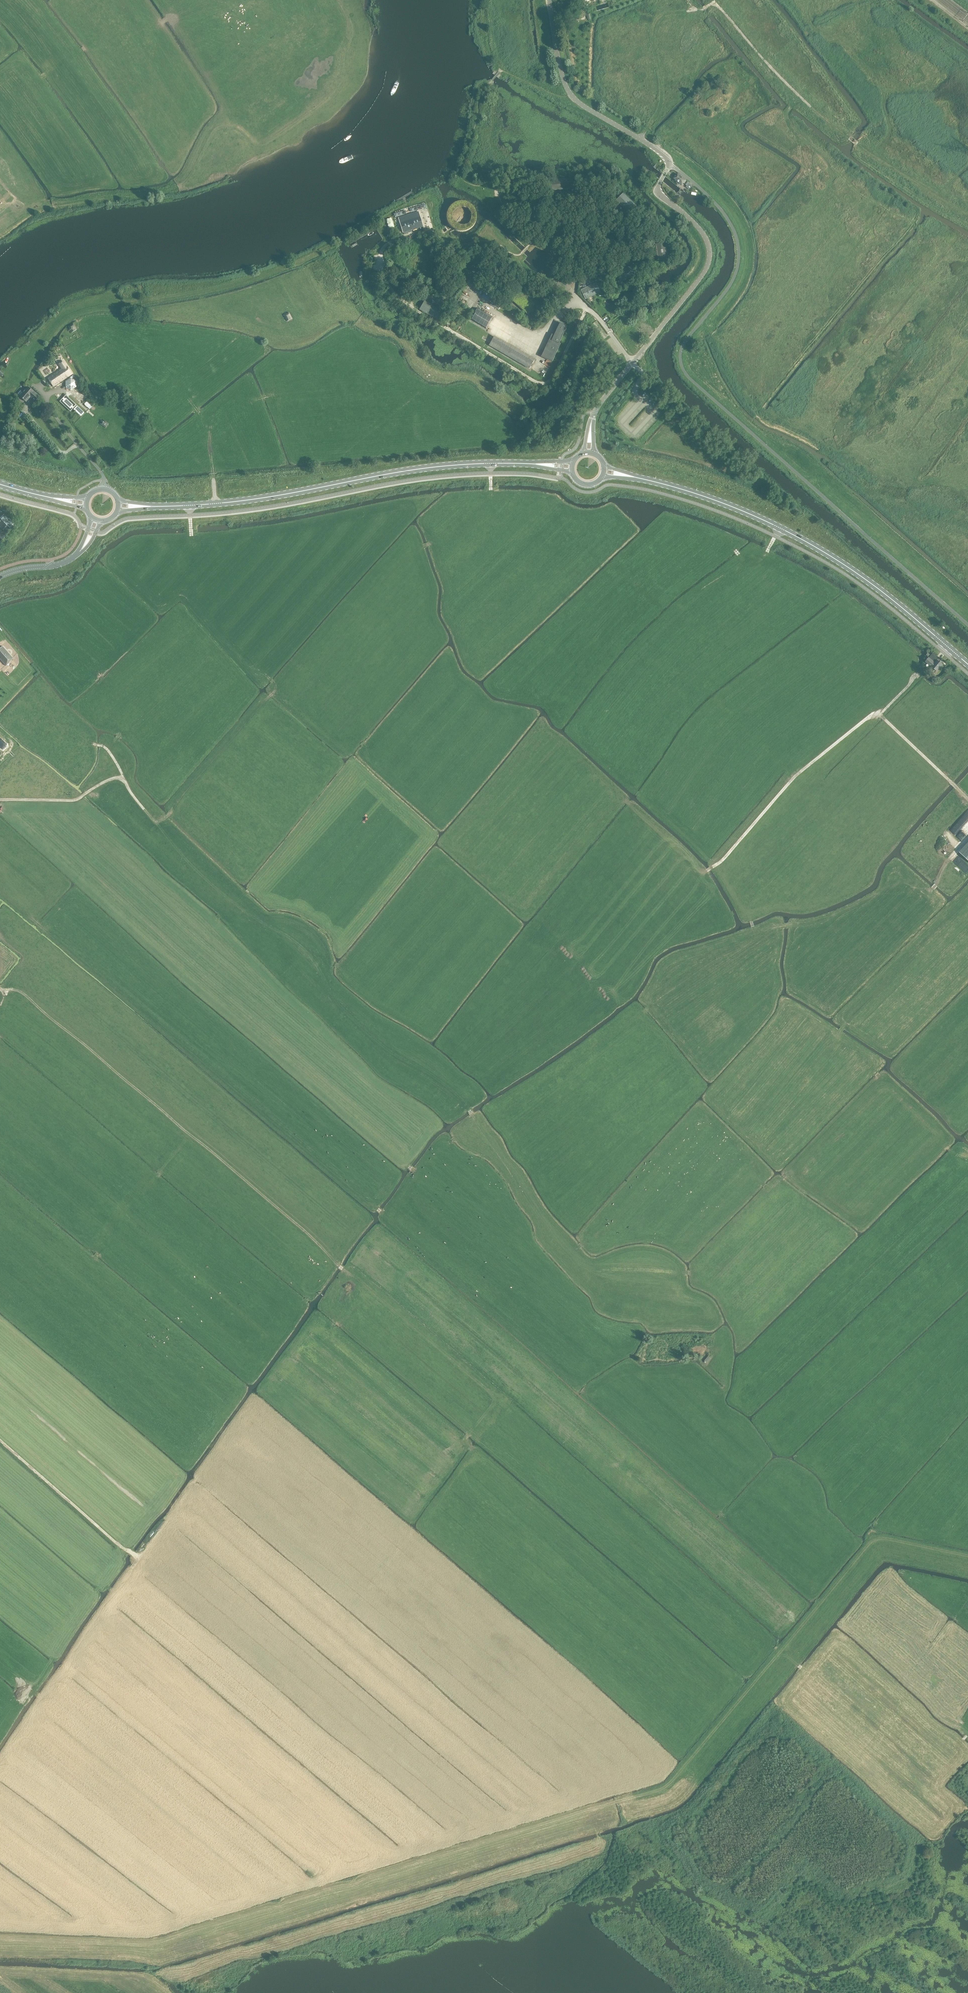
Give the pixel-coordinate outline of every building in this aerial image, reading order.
[(714,94),(707,100),(711,105),(712,104),(717,101),(718,100),(714,94)] [(674,179),(682,185),(686,181),(678,174),(674,179)] [(571,178),(551,180),(552,190),(572,188),(571,178)] [(616,201),(631,215),(638,208),(623,194),(616,201)] [(475,216),(475,214),(474,211),(473,208),(471,206),(469,204),(467,203),(465,202),(462,202),(459,202),(456,203),(454,204),(452,205),(450,207),(448,210),(447,212),(447,216),(447,218),(448,221),(449,223),(451,226),(453,228),(456,229),(458,230),(461,230),(464,230),(466,229),(469,228),(471,226),(473,224),(474,221),(475,219),(475,216)] [(423,226),(418,212),(399,218),(403,232),(423,226)] [(540,214),(530,215),(531,225),(541,224),(540,214)] [(621,223),(612,226),(618,242),(627,238),(621,223)] [(615,251),(614,241),(604,242),(605,252),(615,251)] [(665,243),(656,244),(658,260),(668,259),(665,243)] [(635,264),(616,273),(621,282),(639,273),(635,264)] [(596,283),(581,290),(586,299),(600,292),(596,283)] [(674,295),(669,292),(666,297),(671,300),(674,295)] [(425,301),(420,310),(437,320),(442,311),(441,311),(425,301)] [(472,321),(485,329),(491,319),(478,311),(472,321)] [(552,340),(551,340),(543,357),(552,361),(560,344),(559,343),(567,326),(560,323),(552,340)] [(495,337),(489,346),(530,369),(535,360),(495,337)] [(62,368),(48,378),(54,387),(72,374),(63,361),(59,364),(62,368)] [(76,381),(70,378),(65,381),(66,387),(71,390),(76,386),(76,381)] [(35,400),(39,396),(28,387),(20,396),(26,401),(30,396),(35,400)] [(77,405),(66,395),(60,401),(71,412),(73,409),(77,405)] [(77,406),(73,409),(81,417),(84,413),(77,406)] [(15,424),(8,422),(7,430),(14,431),(15,424)] [(4,515),(2,517),(0,518),(0,527),(7,534),(16,526),(4,514),(4,515)] [(3,646),(0,648),(0,659),(6,666),(13,658),(3,646)] [(934,663),(929,658),(926,662),(937,671),(942,665),(936,660),(934,663)] [(967,860),(967,842),(959,852),(967,860)] [(704,1359),(707,1362),(713,1356),(710,1354),(704,1359)]
